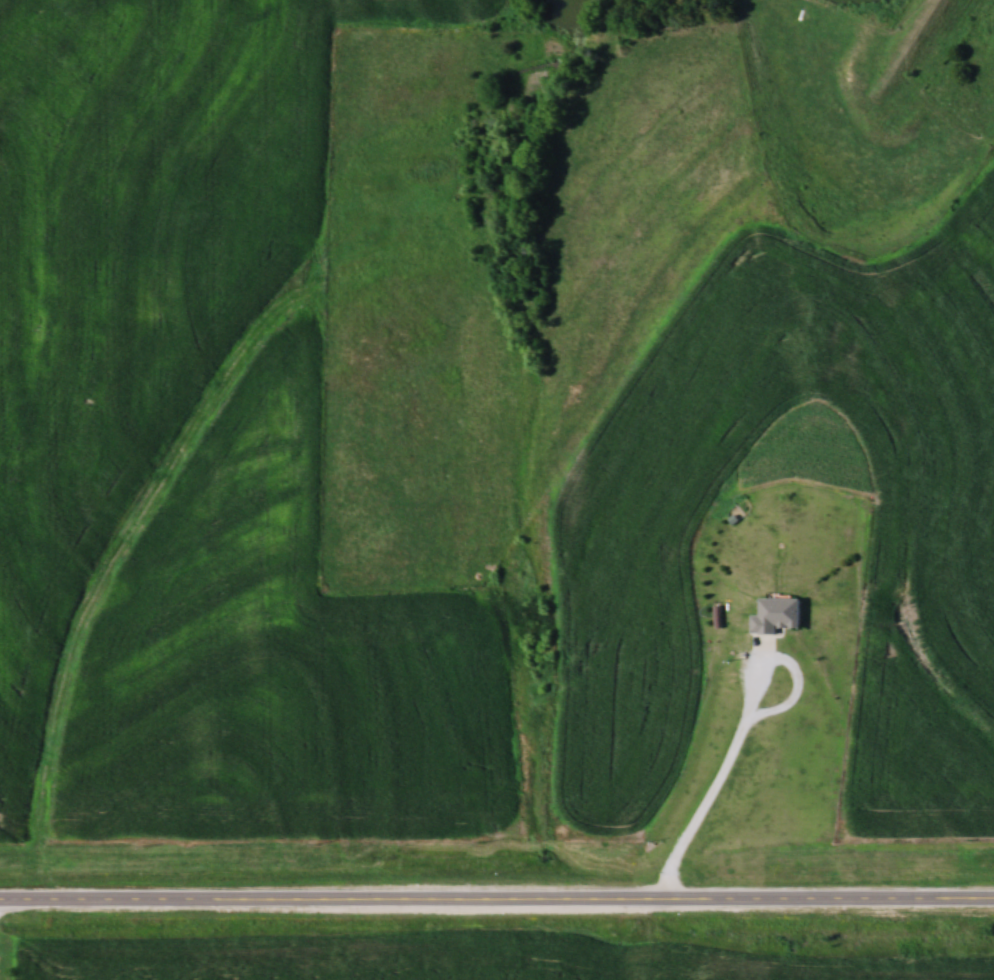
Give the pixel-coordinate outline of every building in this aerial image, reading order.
[(761,615),(753,615),(753,631),(802,631),(802,598),(761,598),(761,615)]
